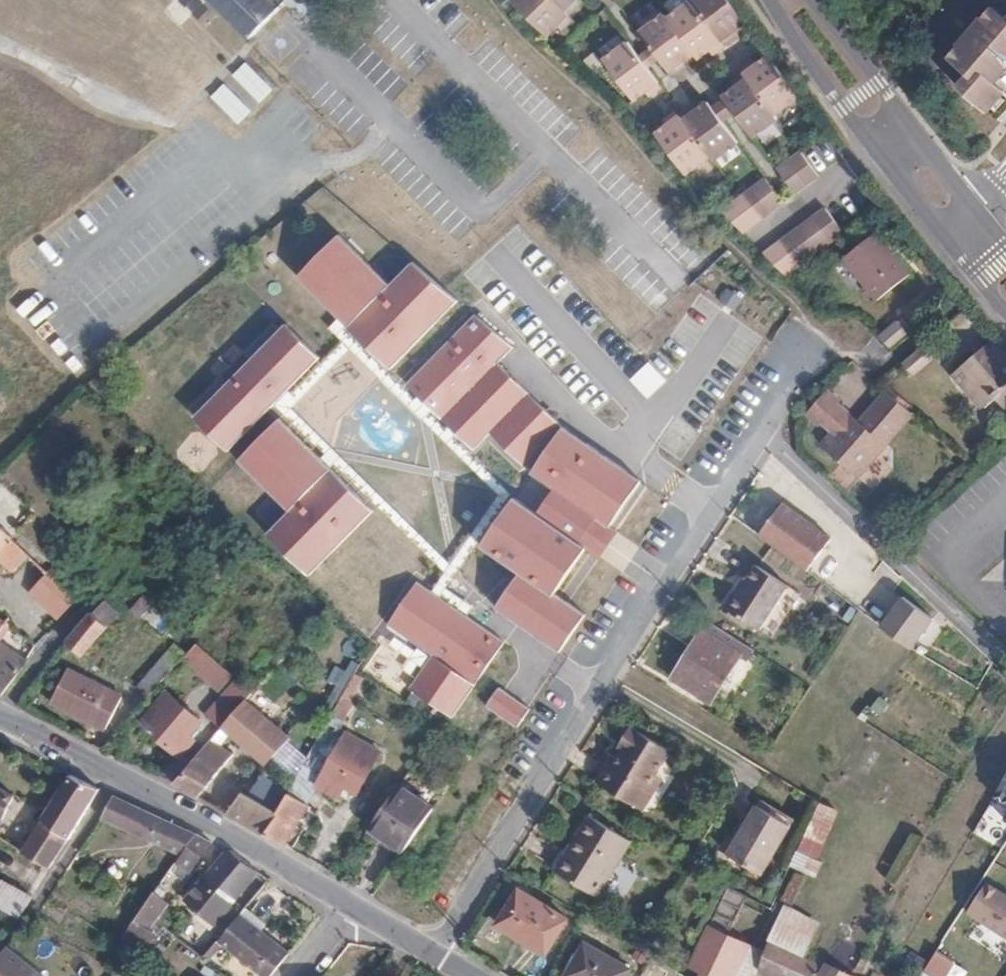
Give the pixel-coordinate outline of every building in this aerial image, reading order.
[(251,37),(288,0),(212,0),(251,37)] [(559,25),(569,14),(565,11),(555,0),(515,0),(513,2),(547,36),(559,25)] [(576,0),(555,0),(565,11),(576,0)] [(569,14),(580,4),(577,0),(576,0),(565,11),(569,14)] [(735,31),(748,22),(732,0),(694,0),(693,1),(723,40),(735,31)] [(710,50),(723,40),(693,1),(668,19),(692,50),(695,54),(707,46),(710,50)] [(995,4),(950,54),(970,71),(960,83),(988,107),(1004,89),(1005,91),(1005,14),(995,4)] [(680,59),(692,50),(668,19),(664,13),(640,31),(652,48),(661,60),(667,68),(671,72),(683,63),(680,59)] [(569,14),(559,25),(562,29),(573,18),(569,14)] [(738,35),(735,31),(723,40),(726,45),(738,35)] [(606,61),(635,100),(646,91),(659,82),(649,69),(640,56),(630,43),(606,61)] [(652,48),(640,56),(649,69),(661,60),(652,48)] [(747,79),(775,116),(800,97),(799,94),(770,55),(757,65),(744,74),(747,79)] [(275,89),(247,61),(210,96),(238,124),(275,89)] [(741,70),(744,74),(757,65),(753,61),(741,70)] [(732,84),(735,88),(747,79),(744,74),(732,84)] [(737,115),(754,139),(779,121),(775,116),(747,79),(735,88),(723,97),(728,104),(737,115)] [(659,82),(646,91),(650,96),(662,86),(659,82)] [(712,158),(715,163),(740,144),(725,124),(716,112),(708,102),(696,111),(684,120),(712,158)] [(725,124),(737,115),(728,104),(716,112),(725,124)] [(693,107),(680,116),(684,120),(696,111),(693,107)] [(665,121),(668,125),(680,116),(677,111),(665,121)] [(668,125),(657,134),(688,176),(712,158),(684,120),(680,116),(668,125)] [(801,152),(789,161),(807,185),(819,176),(801,152)] [(789,161),(777,170),(795,194),(807,185),(789,161)] [(766,179),(754,187),(772,212),(783,203),(766,179)] [(754,187),(742,196),(760,220),(772,212),(754,187)] [(741,197),(722,212),(743,233),(760,220),(742,196),(741,197)] [(832,241),(844,232),(826,208),(814,217),(832,241)] [(820,250),(832,241),(814,217),(803,226),(820,250)] [(791,234),(809,259),(820,250),(803,226),(791,234)] [(780,243),(798,267),(809,259),(791,234),(780,243)] [(296,278),(347,328),(390,285),(338,235),(296,278)] [(878,302),(909,278),(894,258),(892,261),(873,237),(844,260),(878,302)] [(764,254),(786,276),(798,267),(780,243),(764,254)] [(457,301),(412,262),(390,285),(347,328),(390,370),(457,301)] [(513,347),(474,315),(405,385),(443,422),(497,364),(513,347)] [(191,418),(226,452),(319,358),(284,324),(191,418)] [(890,348),(907,334),(899,324),(880,339),(890,348)] [(1003,353),(1001,354),(990,342),(954,374),(966,388),(968,387),(981,403),(992,394),(994,396),(999,392),(1005,399),(1005,356),(1003,353)] [(926,344),(903,364),(912,375),(935,355),(926,344)] [(497,364),(443,422),(472,451),(489,433),(527,393),(497,364)] [(827,390),(806,414),(818,425),(820,422),(839,401),(827,390)] [(843,420),(832,433),(821,446),(859,477),(913,414),(885,390),(858,423),(854,420),(849,425),(843,420)] [(1005,407),(1005,399),(999,392),(994,396),(1004,408),(1005,407)] [(564,429),(527,393),(489,433),(530,474),(564,429)] [(839,401),(820,422),(832,433),(843,420),(848,415),(839,401)] [(849,425),(854,420),(848,415),(843,420),(849,425)] [(287,512),(330,470),(279,419),(236,462),(287,512)] [(641,482),(564,429),(530,474),(554,491),(595,518),(609,528),(641,482)] [(287,512),(265,534),(308,577),(373,511),(330,470),(287,512)] [(595,518),(554,491),(537,515),(578,543),(583,536),(592,542),(600,531),(590,524),(595,518)] [(587,549),(578,543),(537,515),(513,499),(482,545),(522,572),(555,595),(587,549)] [(781,505),(758,536),(807,572),(830,541),(781,505)] [(583,536),(578,543),(587,549),(601,558),(617,534),(609,528),(595,518),(590,524),(600,531),(592,542),(583,536)] [(26,555),(0,531),(0,562),(11,571),(26,555)] [(788,585),(756,566),(728,610),(759,630),(788,585)] [(62,612),(75,597),(45,572),(32,586),(62,612)] [(586,615),(555,595),(522,572),(495,610),(561,655),(586,615)] [(504,643),(416,583),(386,626),(432,657),(474,686),(504,643)] [(151,604),(150,602),(144,597),(132,612),(139,617),(151,604)] [(902,597),(880,627),(913,653),(934,621),(902,597)] [(113,614),(115,611),(103,601),(91,612),(105,623),(106,621),(113,614)] [(108,626),(105,623),(91,612),(90,611),(63,641),(81,657),(82,657),(108,626)] [(118,615),(115,611),(113,614),(106,621),(105,623),(108,626),(118,615)] [(743,643),(713,624),(706,635),(702,632),(673,677),(711,702),(740,657),(736,654),(743,643)] [(25,661),(0,641),(0,692),(25,661)] [(230,673),(193,641),(182,654),(178,658),(216,691),(230,673)] [(147,694),(178,658),(182,654),(171,644),(136,684),(147,694)] [(452,719),(474,686),(432,657),(409,689),(452,719)] [(117,695),(64,667),(48,698),(101,726),(117,695)] [(240,701),(249,691),(235,678),(203,714),(218,727),(240,701)] [(501,687),(488,706),(520,727),(533,708),(501,687)] [(197,721),(164,693),(137,723),(176,757),(191,740),(185,736),(197,721)] [(285,741),(240,701),(218,727),(170,783),(197,799),(231,755),(217,746),(227,734),(263,766),(285,741)] [(636,730),(620,756),(602,786),(642,810),(654,790),(648,786),(656,773),(670,751),(636,730)] [(351,797),(378,757),(346,736),(312,787),(325,796),(333,785),(351,797)] [(602,786),(620,756),(615,753),(597,782),(602,786)] [(662,777),(656,773),(648,786),(654,790),(662,777)] [(98,787),(67,774),(37,820),(64,837),(98,787)] [(992,799),(1005,809),(1005,777),(992,799)] [(369,831),(402,853),(431,809),(398,787),(369,831)] [(11,796),(0,790),(0,816),(11,796)] [(272,813),(237,793),(223,815),(259,837),(272,813)] [(111,794),(96,817),(176,856),(192,834),(111,794)] [(259,837),(281,849),(305,807),(283,794),(272,813),(259,837)] [(760,801),(757,806),(791,826),(794,821),(760,801)] [(836,811),(819,803),(798,849),(813,857),(836,811)] [(791,826),(757,806),(751,817),(739,836),(728,855),(762,875),(791,826)] [(739,836),(751,817),(746,815),(735,834),(739,836)] [(589,816),(555,871),(597,897),(631,842),(589,816)] [(64,837),(37,820),(29,833),(47,845),(61,841),(64,837)] [(47,845),(29,833),(17,851),(43,866),(61,841),(47,845)] [(192,834),(176,856),(168,868),(175,872),(178,868),(187,874),(207,841),(192,834)] [(228,848),(223,853),(184,901),(211,924),(255,869),(241,859),(228,848)] [(813,857),(798,849),(791,863),(815,877),(822,862),(813,857)] [(15,918),(28,895),(0,881),(0,910),(15,918)] [(120,934),(139,950),(153,935),(146,929),(165,903),(158,899),(164,891),(156,885),(120,934)] [(986,886),(966,917),(1005,941),(1005,899),(986,886)] [(716,975),(735,975),(749,946),(728,936),(747,896),(729,887),(692,965),(716,975)] [(567,919),(519,890),(497,925),(525,943),(525,944),(545,956),(552,944),(553,943),(567,919)] [(815,923),(790,909),(783,922),(781,925),(771,942),(766,954),(759,970),(772,975),(815,975),(818,971),(821,965),(800,955),(800,954),(806,943),(813,925),(815,923)] [(217,941),(262,975),(265,975),(285,952),(239,914),(217,941)] [(11,935),(0,947),(0,975),(37,975),(46,965),(11,935)] [(585,943),(565,975),(627,975),(631,969),(585,943)] [(759,970),(766,954),(749,946),(735,975),(756,975),(759,970)] [(937,950),(927,966),(946,975),(954,962),(937,950)] [(827,963),(819,975),(854,975),(827,963)] [(692,965),(691,967),(703,973),(702,975),(716,975),(692,965)]
